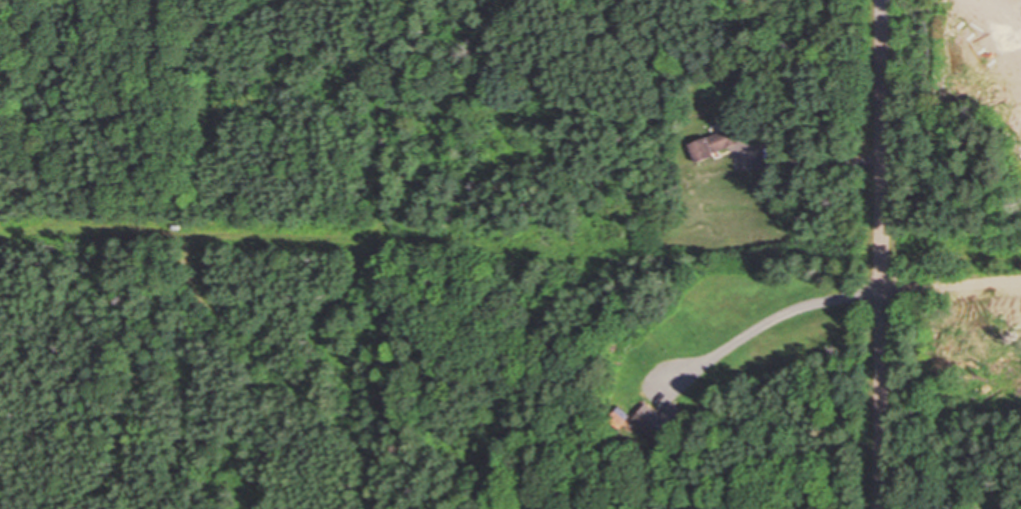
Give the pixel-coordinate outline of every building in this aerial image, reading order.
[(703,163),(749,145),(742,127),(696,145),(703,163)] [(660,446),(692,416),(678,401),(662,417),(652,406),(636,420),(660,446)]
